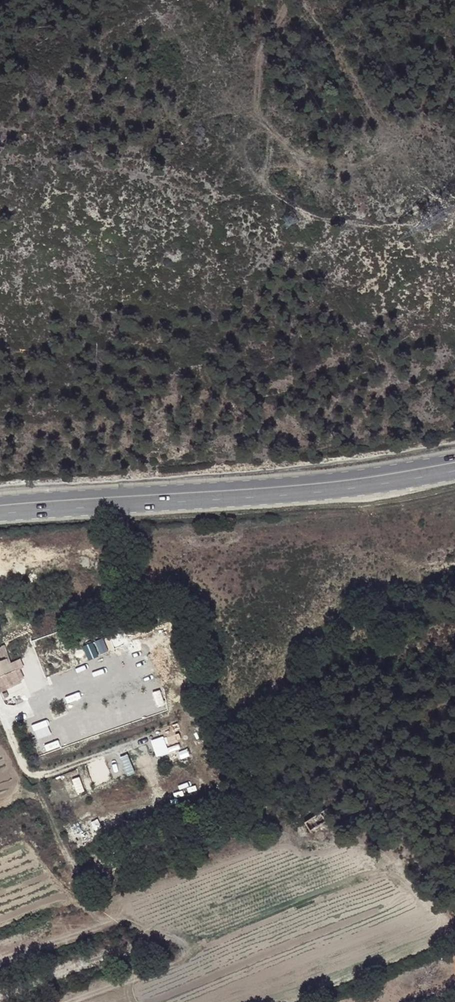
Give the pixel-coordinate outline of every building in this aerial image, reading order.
[(155,742),(159,755),(186,746),(182,733),(155,742)] [(324,807),(302,820),(307,830),(330,817),(324,807)]
